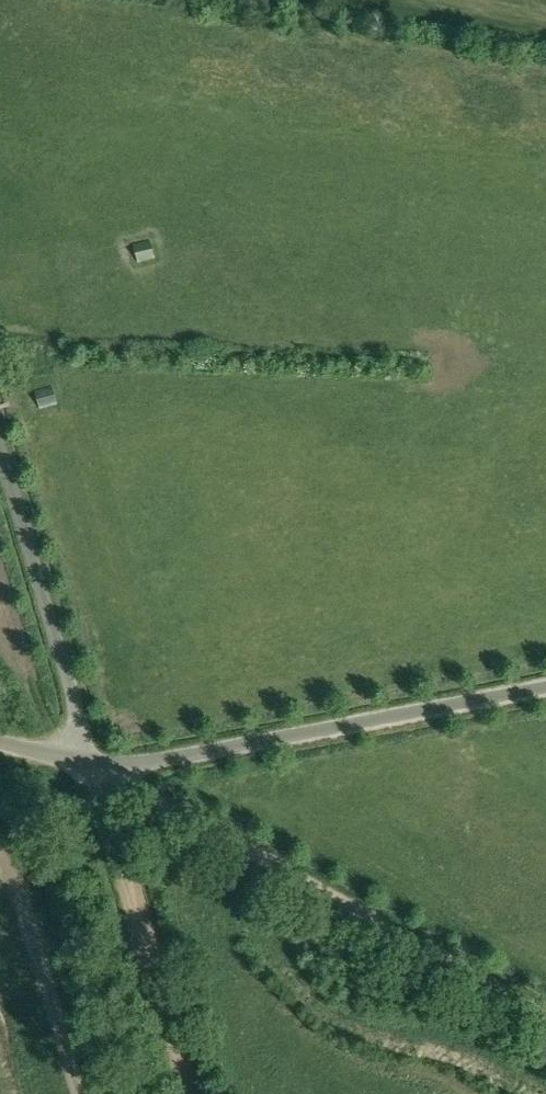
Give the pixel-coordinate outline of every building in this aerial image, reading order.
[(150,241),(132,246),(137,263),(155,258),(150,241)] [(53,388),(34,392),(38,410),(57,406),(53,388)]
